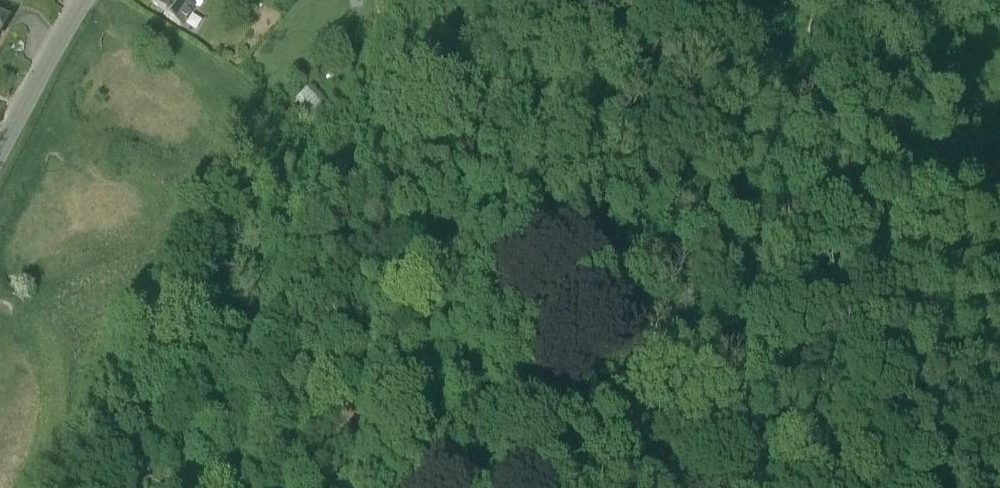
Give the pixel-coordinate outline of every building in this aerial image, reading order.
[(151,2),(167,13),(165,16),(181,27),(193,8),(188,4),(191,0),(153,0),(151,2)] [(328,103),(310,85),(299,97),(316,114),(328,103)]
